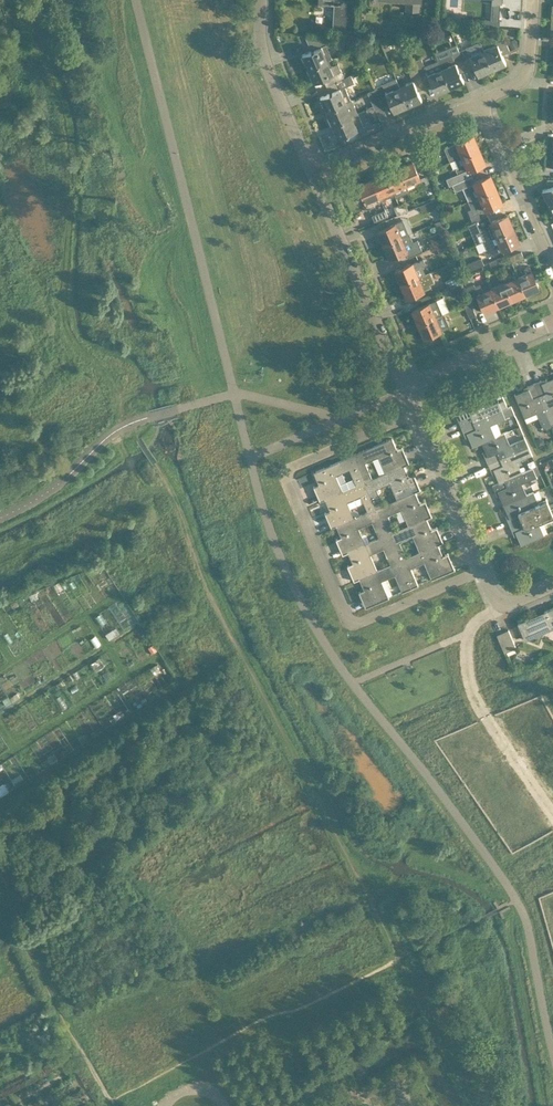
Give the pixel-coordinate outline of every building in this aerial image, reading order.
[(334,8),(333,29),(351,30),(353,0),(350,0),(319,0),(319,2),(335,3),(334,8)] [(407,9),(419,9),(419,0),(407,0),(407,9)] [(500,0),(491,0),(490,19),(484,19),(484,27),(498,28),(500,0)] [(494,36),(497,44),(484,50),(492,70),(506,64),(501,52),(509,48),(502,33),(494,36)] [(311,51),(302,54),(308,68),(328,60),(332,58),(326,45),(330,44),(328,39),(319,38),(305,37),(308,44),(311,43),(314,49),(311,51)] [(467,48),(459,51),(466,67),(473,64),(478,76),(492,70),(484,50),(480,41),(467,46),(467,48)] [(460,70),(466,67),(459,51),(438,61),(450,88),(465,81),(460,70)] [(421,57),(413,61),(417,70),(424,85),(431,82),(436,94),(450,88),(438,61),(425,67),(421,57)] [(344,78),(341,71),(338,63),(330,66),(328,60),(308,68),(315,83),(326,78),(329,84),(344,78)] [(417,88),(424,85),(417,70),(410,73),(413,80),(400,86),(408,106),(422,100),(417,88)] [(345,87),(348,86),(355,83),(351,75),(344,78),(329,84),(332,91),(321,96),(327,111),(328,110),(352,100),(352,99),(351,100),(345,87)] [(400,86),(397,79),(375,88),(376,90),(381,103),(389,100),(394,112),(408,106),(400,86)] [(381,103),(376,90),(368,93),(373,106),(374,106),(375,106),(381,103)] [(333,124),(358,113),(352,100),(328,110),(327,111),(333,124)] [(381,120),(375,106),(374,106),(373,106),(366,109),(372,123),(381,120)] [(364,127),(358,113),(333,124),(338,138),(364,127)] [(445,148),(451,161),(455,159),(455,160),(480,149),(474,135),(457,142),(457,143),(445,148)] [(458,174),(447,179),(449,185),(453,184),(460,181),(472,176),(469,170),(471,169),(486,163),(480,149),(462,156),(455,160),(459,167),(456,168),(458,174)] [(423,159),(428,171),(434,168),(429,157),(423,159)] [(413,162),(399,168),(406,185),(414,181),(418,189),(424,186),(413,162)] [(406,185),(399,168),(386,173),(393,190),(396,197),(409,192),(406,185)] [(386,173),(372,179),(379,196),(381,200),(395,195),(386,173)] [(472,176),(460,181),(463,187),(469,200),(496,188),(491,175),(476,181),(474,182),(472,176)] [(379,196),(372,179),(359,185),(366,202),(369,209),(375,207),(372,199),(379,196)] [(549,203),(552,202),(552,180),(546,179),(549,187),(543,189),(549,203)] [(472,208),(468,210),(473,222),(476,221),(488,216),(485,210),(502,202),(496,188),(469,200),(468,200),(472,208)] [(433,199),(420,205),(423,211),(423,212),(436,206),(433,199)] [(405,203),(399,205),(403,212),(408,210),(405,203)] [(403,212),(399,205),(394,207),(397,215),(403,212)] [(375,222),(386,217),(388,216),(385,209),(372,215),(375,222)] [(513,228),(508,214),(491,222),(488,216),(476,221),(485,240),(513,228)] [(408,234),(405,226),(402,220),(395,223),(392,224),(378,230),(384,244),(408,234)] [(520,242),(513,228),(485,240),(483,241),(487,249),(484,250),(487,257),(502,250),(520,242)] [(413,241),(410,233),(408,234),(384,244),(390,258),(407,251),(409,257),(423,251),(417,239),(413,241)] [(448,239),(435,245),(439,253),(452,247),(448,239)] [(513,262),(524,257),(521,251),(510,256),(513,262)] [(500,257),(494,259),(498,267),(504,265),(500,257)] [(401,283),(425,273),(422,265),(426,263),(423,258),(395,270),(401,283)] [(465,272),(484,264),(482,258),(462,266),(465,272)] [(525,273),(518,276),(525,294),(539,288),(530,265),(523,268),(525,273)] [(431,286),(430,284),(435,281),(430,271),(426,273),(425,273),(401,283),(407,297),(424,290),(424,289),(431,286)] [(446,280),(448,287),(461,281),(459,275),(446,280)] [(512,275),(503,278),(504,282),(512,300),(525,294),(518,276),(513,278),(512,275)] [(464,287),(461,281),(448,287),(451,292),(464,287)] [(512,300),(504,282),(491,288),(499,305),(512,300)] [(499,305),(491,288),(483,291),(480,284),(474,286),(473,284),(467,287),(476,308),(482,306),(485,311),(499,305)] [(442,312),(443,313),(449,310),(443,296),(412,309),(418,323),(442,312)] [(470,301),(464,303),(470,318),(476,315),(470,301)] [(449,327),(443,313),(442,312),(418,323),(425,337),(441,330),(449,327)] [(534,383),(551,423),(552,422),(552,379),(545,382),(546,384),(544,386),(541,380),(534,383)] [(515,394),(514,394),(526,422),(539,416),(544,426),(551,423),(534,383),(527,386),(529,392),(526,393),(525,391),(515,395),(515,394)] [(470,399),(454,406),(455,407),(456,406),(460,416),(463,415),(464,418),(458,420),(461,427),(502,409),(502,410),(507,407),(504,400),(481,409),(476,397),(470,399)] [(505,417),(515,413),(511,405),(507,407),(502,410),(502,409),(461,427),(464,434),(467,433),(473,446),(481,443),(493,437),(501,434),(496,421),(505,417)] [(493,437),(481,443),(485,453),(487,452),(488,454),(483,457),(486,464),(528,445),(525,437),(508,445),(503,433),(501,434),(493,437)] [(392,438),(390,439),(367,449),(353,455),(365,482),(404,465),(409,463),(406,455),(405,455),(405,453),(400,456),(392,438)] [(528,445),(486,464),(489,471),(495,469),(496,472),(493,473),(498,482),(520,472),(515,461),(532,453),(528,445)] [(317,494),(320,502),(325,500),(325,499),(365,482),(353,455),(339,461),(316,471),(314,472),(321,490),(316,492),(317,494)] [(421,490),(417,482),(416,480),(411,482),(404,465),(365,482),(376,509),(415,492),(421,490)] [(498,482),(492,485),(496,492),(501,490),(502,493),(500,494),(505,504),(527,494),(521,482),(536,475),(534,472),(533,467),(520,472),(498,482)] [(336,495),(325,499),(325,500),(333,516),(328,518),(328,520),(332,528),(337,526),(360,516),(358,511),(353,509),(351,510),(348,502),(361,496),(368,512),(376,509),(365,482),(336,495)] [(527,494),(505,504),(509,514),(511,513),(513,516),(507,518),(510,525),(550,508),(549,504),(548,502),(547,500),(539,503),(534,491),(527,494)] [(432,516),(429,508),(428,508),(427,506),(423,508),(415,492),(376,509),(388,535),(427,518),(432,516)] [(510,525),(513,532),(517,531),(518,534),(522,544),(545,535),(548,534),(543,523),(552,519),(552,506),(550,508),(510,525)] [(340,546),(340,547),(343,555),(348,552),(388,535),(376,509),(368,512),(360,516),(337,526),(344,542),(339,544),(340,546)] [(444,542),(440,534),(440,535),(439,533),(434,535),(427,518),(388,535),(399,561),(438,545),(444,542)] [(351,573),(354,581),(360,579),(399,561),(388,535),(348,552),(355,569),(351,571),(351,573)] [(445,561),(438,545),(399,561),(411,588),(419,585),(411,568),(425,562),(432,579),(455,569),(451,561),(450,559),(445,561)] [(403,592),(411,588),(399,561),(360,579),(367,595),(362,597),(363,599),(362,599),(366,607),(366,608),(389,598),(382,581),(395,575),(403,592)] [(519,625),(525,638),(525,639),(535,635),(534,631),(550,624),(552,628),(552,607),(518,622),(519,625)] [(509,629),(497,634),(505,652),(516,647),(509,629)] [(469,774),(463,778),(469,786),(476,781),(474,777),(472,778),(471,776),(469,774)]
